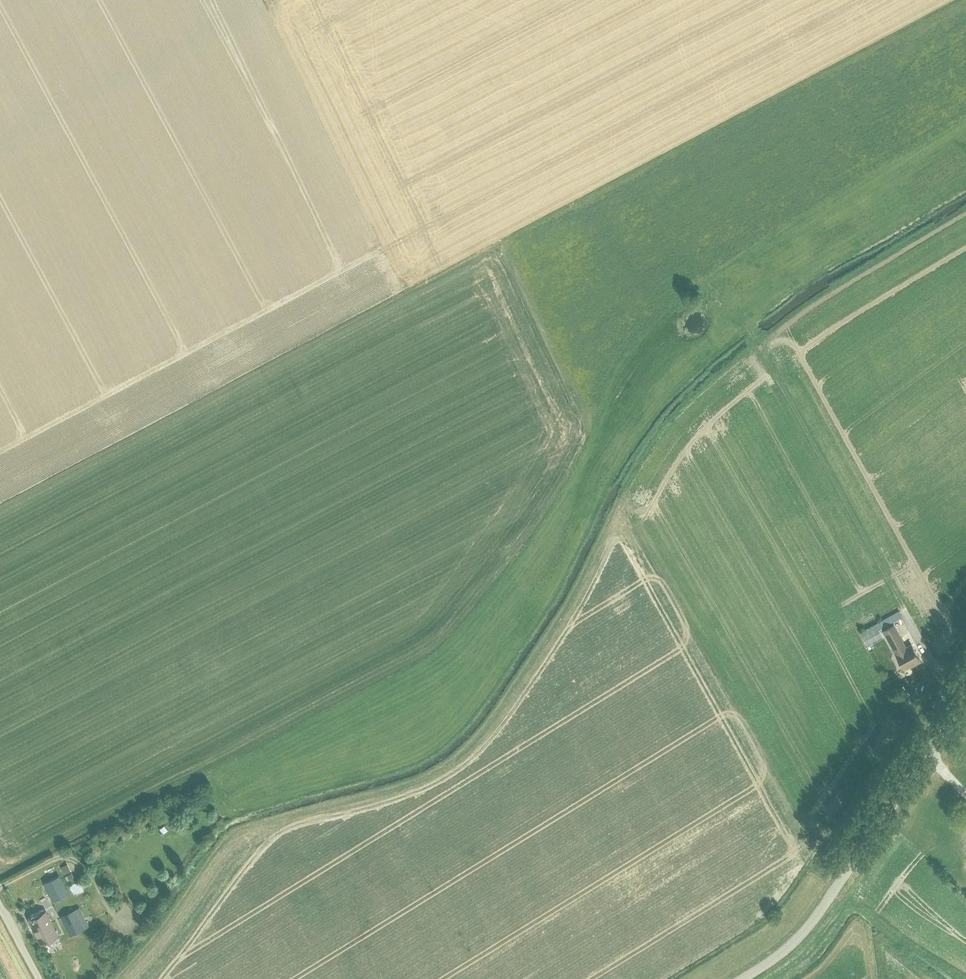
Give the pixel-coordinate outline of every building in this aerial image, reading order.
[(879,631),(875,624),(861,632),(865,639),(879,631)] [(883,630),(904,668),(919,660),(911,644),(906,647),(893,625),(883,630)] [(68,883),(74,880),(66,865),(60,868),(68,883)] [(59,876),(43,884),(52,902),(68,894),(59,876)] [(84,928),(75,911),(61,917),(70,935),(84,928)] [(38,914),(29,919),(36,934),(37,933),(42,942),(58,934),(47,913),(40,917),(38,914)]
